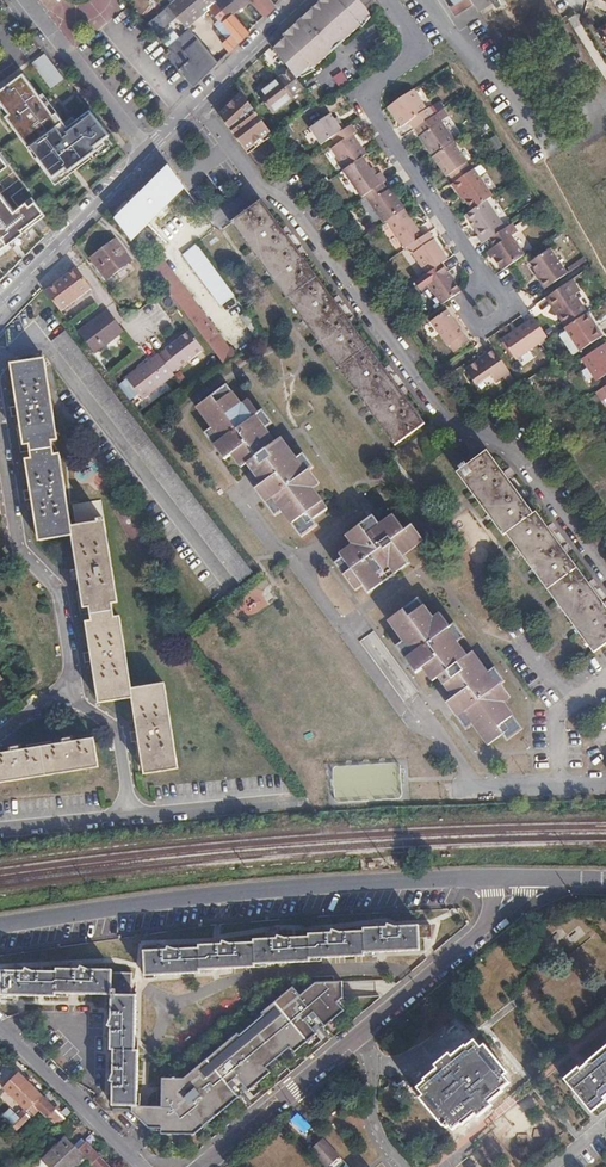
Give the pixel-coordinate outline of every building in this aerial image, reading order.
[(42,77),(55,66),(3,0),(0,0),(0,17),(30,55),(27,58),(42,77)] [(45,4),(50,9),(62,0),(50,0),(45,4)] [(229,51),(250,31),(248,30),(234,12),(230,15),(217,0),(175,0),(169,5),(177,15),(189,30),(199,42),(204,37),(191,21),(208,6),(221,21),(216,24),(227,36),(222,42),(229,51)] [(234,12),(250,0),(217,0),(230,15),(234,12)] [(263,16),(275,5),(271,0),(251,0),(263,16)] [(315,7),(284,35),(286,38),(274,49),(297,79),(311,66),(314,69),(362,26),(360,24),(370,15),(371,13),(360,2),(359,0),(347,0),(346,0),(323,0),(315,7)] [(474,4),(471,0),(446,0),(456,16),(474,4)] [(474,4),(481,15),(495,6),(493,2),(497,0),(471,0),(474,4)] [(146,23),(155,33),(177,15),(169,5),(146,23)] [(597,29),(605,44),(605,23),(597,29)] [(166,54),(193,85),(216,62),(199,42),(189,30),(168,48),(170,51),(166,54)] [(390,50),(386,41),(370,49),(375,58),(380,57),(390,50)] [(24,93),(0,61),(0,113),(24,93)] [(65,177),(82,197),(125,155),(55,66),(42,77),(97,147),(65,177)] [(343,70),(334,77),(341,87),(350,80),(343,70)] [(304,91),(290,73),(259,95),(273,114),(304,91)] [(426,109),(413,90),(388,107),(402,127),(408,122),(414,130),(434,116),(428,108),(426,109)] [(47,194),(50,191),(32,168),(42,160),(32,148),(44,139),(34,125),(43,119),(24,93),(0,113),(0,152),(26,188),(36,201),(47,194)] [(270,133),(242,94),(218,114),(245,151),(270,133)] [(598,122),(605,121),(605,96),(595,97),(598,122)] [(307,124),(322,145),(332,138),(345,129),(340,121),(337,123),(334,119),(327,110),(307,124)] [(435,116),(434,116),(414,130),(420,137),(419,138),(432,157),(452,144),(454,142),(435,116)] [(345,129),(332,138),(336,145),(331,149),(345,170),(361,158),(366,155),(352,135),(355,133),(350,126),(345,129)] [(272,136),(270,133),(245,151),(247,154),(272,136)] [(496,150),(503,146),(498,135),(491,138),(496,150)] [(464,163),(452,144),(432,157),(445,177),(449,174),(455,182),(470,172),(464,165),(464,163)] [(345,170),(343,171),(360,199),(364,196),(381,185),(384,182),(379,175),(375,178),(361,158),(345,170)] [(183,188),(167,167),(116,220),(131,240),(183,188)] [(493,197),(473,170),(470,172),(455,182),(451,185),(456,193),(458,191),(471,212),(483,203),(493,197)] [(383,223),(386,221),(403,209),(390,189),(386,192),(381,185),(364,196),(383,223)] [(5,204),(18,221),(40,206),(36,201),(26,188),(5,204)] [(43,210),(48,207),(53,203),(47,194),(36,201),(40,206),(43,210)] [(422,425),(258,202),(229,223),(392,447),(422,425)] [(488,240),(502,231),(483,203),(471,212),(462,218),(476,238),(475,240),(479,246),(488,240)] [(404,249),(407,248),(422,237),(403,209),(386,221),(404,249)] [(516,232),(511,225),(502,231),(488,240),(494,248),(488,252),(502,272),(510,266),(524,256),(510,236),(516,232)] [(14,250),(0,232),(0,260),(14,250)] [(407,248),(426,275),(427,274),(441,264),(447,260),(428,233),(422,237),(407,248)] [(130,260),(114,239),(89,257),(105,278),(130,260)] [(218,307),(233,298),(199,243),(184,252),(218,307)] [(544,290),(567,274),(550,250),(531,263),(541,280),(539,282),(544,290)] [(586,261),(583,257),(567,268),(570,272),(586,261)] [(153,270),(167,290),(206,342),(217,334),(163,261),(153,270)] [(427,284),(441,305),(447,301),(460,293),(441,264),(427,274),(431,281),(427,284)] [(75,270),(44,293),(60,314),(90,291),(75,270)] [(579,292),(570,280),(545,298),(564,328),(584,315),(586,313),(587,312),(575,294),(579,292)] [(105,309),(74,331),(91,353),(121,331),(105,309)] [(247,311),(241,315),(257,337),(263,332),(247,311)] [(467,343),(447,311),(429,322),(445,347),(447,346),(453,354),(467,343)] [(596,326),(586,313),(584,315),(592,328),(596,326)] [(584,315),(564,328),(579,350),(601,335),(596,326),(592,328),(584,315)] [(537,323),(533,317),(526,322),(530,328),(537,323)] [(540,341),(541,343),(547,339),(537,323),(530,328),(526,322),(502,339),(515,358),(540,341)] [(158,355),(171,371),(179,365),(180,365),(203,349),(188,329),(163,347),(164,348),(157,353),(158,355)] [(152,444),(63,331),(50,342),(148,465),(239,582),(252,572),(152,444)] [(584,359),(599,380),(605,375),(605,344),(584,359)] [(500,378),(508,373),(492,349),(484,354),(484,355),(487,358),(480,362),(466,372),(474,384),(479,381),(494,371),(497,374),(500,378)] [(156,353),(138,366),(139,369),(158,355),(157,353),(156,353)] [(173,374),(171,371),(158,355),(139,369),(138,366),(124,376),(140,398),(173,374)] [(72,536),(71,525),(60,456),(54,457),(52,441),(58,441),(45,360),(12,365),(23,445),(29,445),(31,460),(26,461),(38,541),(72,536)] [(482,384),(497,374),(494,371),(479,381),(482,384)] [(272,423),(264,412),(261,415),(252,403),(244,409),(242,405),(227,386),(197,408),(211,428),(214,431),(207,437),(223,459),(230,453),(241,467),(247,462),(254,473),(263,467),(268,475),(261,481),(259,479),(254,482),(253,486),(271,511),(278,506),(282,511),(301,537),(316,525),(312,520),(327,509),(313,489),(310,486),(317,480),(309,470),(298,456),(297,454),(295,455),(287,444),(282,449),(277,442),(268,431),(266,427),(272,423)] [(121,391),(126,397),(129,395),(123,388),(121,391)] [(602,403),(605,400),(605,393),(603,389),(596,394),(602,403)] [(244,409),(252,403),(249,400),(242,405),(244,409)] [(275,426),(272,423),(266,427),(268,431),(275,426)] [(214,431),(211,428),(204,433),(207,437),(214,431)] [(282,449),(287,444),(282,438),(277,442),(282,449)] [(488,452),(459,475),(505,537),(508,536),(596,654),(605,647),(605,605),(539,513),(535,516),(488,452)] [(298,456),(309,470),(313,466),(303,453),(298,456)] [(254,473),(259,479),(261,481),(268,475),(263,467),(254,473)] [(313,489),(319,484),(317,480),(310,486),(313,489)] [(275,516),(282,511),(278,506),(271,511),(275,516)] [(354,545),(339,556),(340,558),(360,585),(365,582),(371,589),(388,577),(378,565),(384,560),(394,573),(405,565),(399,557),(403,554),(423,540),(411,524),(404,529),(395,516),(382,524),(378,527),(372,519),(347,536),(354,545)] [(375,516),(372,519),(378,527),(382,524),(375,516)] [(104,521),(71,525),(72,536),(84,607),(89,606),(92,619),(85,620),(98,703),(132,699),(143,774),(175,770),(164,687),(132,691),(119,615),(114,616),(112,602),(118,602),(104,521)] [(409,562),(403,554),(399,557),(405,565),(409,562)] [(360,585),(340,558),(334,562),(354,590),(360,585)] [(378,565),(388,577),(394,573),(384,560),(378,565)] [(365,582),(360,585),(366,593),(371,589),(365,582)] [(268,605),(259,589),(237,601),(246,617),(268,605)] [(470,722),(472,725),(487,745),(498,737),(499,737),(501,735),(506,741),(521,730),(502,704),(501,702),(502,700),(505,697),(497,686),(501,683),(494,673),(488,677),(486,674),(477,661),(472,665),(466,656),(456,644),(454,641),(461,636),(452,625),(449,627),(442,617),(434,622),(433,620),(417,599),(388,620),(406,644),(405,644),(422,668),(431,681),(438,677),(446,687),(454,682),(461,691),(453,697),(450,694),(445,697),(445,700),(465,726),(470,722)] [(439,614),(433,620),(434,622),(442,617),(439,614)] [(374,633),(362,639),(372,658),(383,652),(374,633)] [(405,644),(402,641),(395,646),(398,649),(405,644)] [(405,644),(398,649),(415,673),(422,668),(405,644)] [(471,653),(466,656),(472,665),(477,661),(471,653)] [(528,682),(538,698),(550,690),(540,675),(528,682)] [(454,682),(446,687),(450,694),(453,697),(461,691),(454,682)] [(445,702),(463,727),(465,726),(445,700),(445,702)] [(94,740),(0,754),(0,782),(97,768),(94,740)] [(417,938),(417,926),(396,926),(386,923),(386,927),(363,928),(363,931),(338,932),(330,929),(330,933),(306,934),(306,937),(284,938),(276,935),(277,938),(254,940),(254,943),(229,944),(221,942),(221,944),(198,946),(198,948),(175,949),(167,947),(167,949),(143,951),(145,977),(199,974),(200,971),(254,968),(255,965),(308,961),(308,959),(364,955),(364,953),(417,950),(417,938)] [(428,926),(417,926),(417,938),(428,938),(428,926)] [(0,971),(0,978),(0,996),(55,997),(55,994),(110,995),(110,1017),(107,1026),(109,1026),(109,1050),(113,1050),(112,1072),(109,1082),(112,1081),(112,1104),(136,1106),(138,1051),(134,1050),(135,996),(131,996),(130,974),(111,973),(111,971),(91,970),(79,967),(79,970),(57,969),(56,972),(35,972),(24,968),(24,972),(0,971)] [(162,1110),(133,1109),(150,1130),(162,1131),(161,1136),(195,1137),(239,1100),(227,1085),(236,1078),(251,1093),(270,1075),(267,1070),(290,1048),(295,1053),(315,1035),(305,1023),(315,1015),(326,1027),(343,1012),(337,1004),(344,998),(342,982),(316,984),(300,997),(294,988),(263,1015),(238,1037),(185,1081),(164,1079),(162,1110)] [(478,1043),(472,1037),(464,1044),(463,1042),(449,1053),(447,1050),(433,1063),(435,1066),(422,1076),(424,1078),(415,1085),(420,1091),(418,1094),(441,1121),(444,1119),(450,1126),(458,1119),(460,1121),(473,1110),(475,1113),(489,1101),(487,1098),(500,1087),(499,1085),(507,1078),(501,1071),(504,1068),(481,1040),(478,1043)] [(585,1062),(586,1063),(579,1069),(578,1067),(564,1079),(589,1111),(603,1100),(601,1097),(605,1092),(605,1045),(585,1062)] [(56,1129),(64,1120),(31,1087),(29,1085),(19,1075),(3,1090),(32,1118),(38,1111),(40,1113),(56,1129)] [(310,1127),(297,1113),(291,1120),(303,1133),(310,1127)] [(24,1123),(18,1116),(9,1124),(15,1131),(24,1123)] [(76,1128),(67,1120),(59,1128),(66,1136),(76,1128)] [(329,1146),(319,1136),(311,1143),(314,1146),(310,1150),(326,1166),(328,1166),(334,1161),(325,1151),(329,1146)] [(47,1166),(77,1166),(85,1158),(77,1150),(67,1140),(44,1164),(47,1166)] [(94,1166),(109,1166),(85,1142),(77,1150),(85,1158),(94,1166)]
